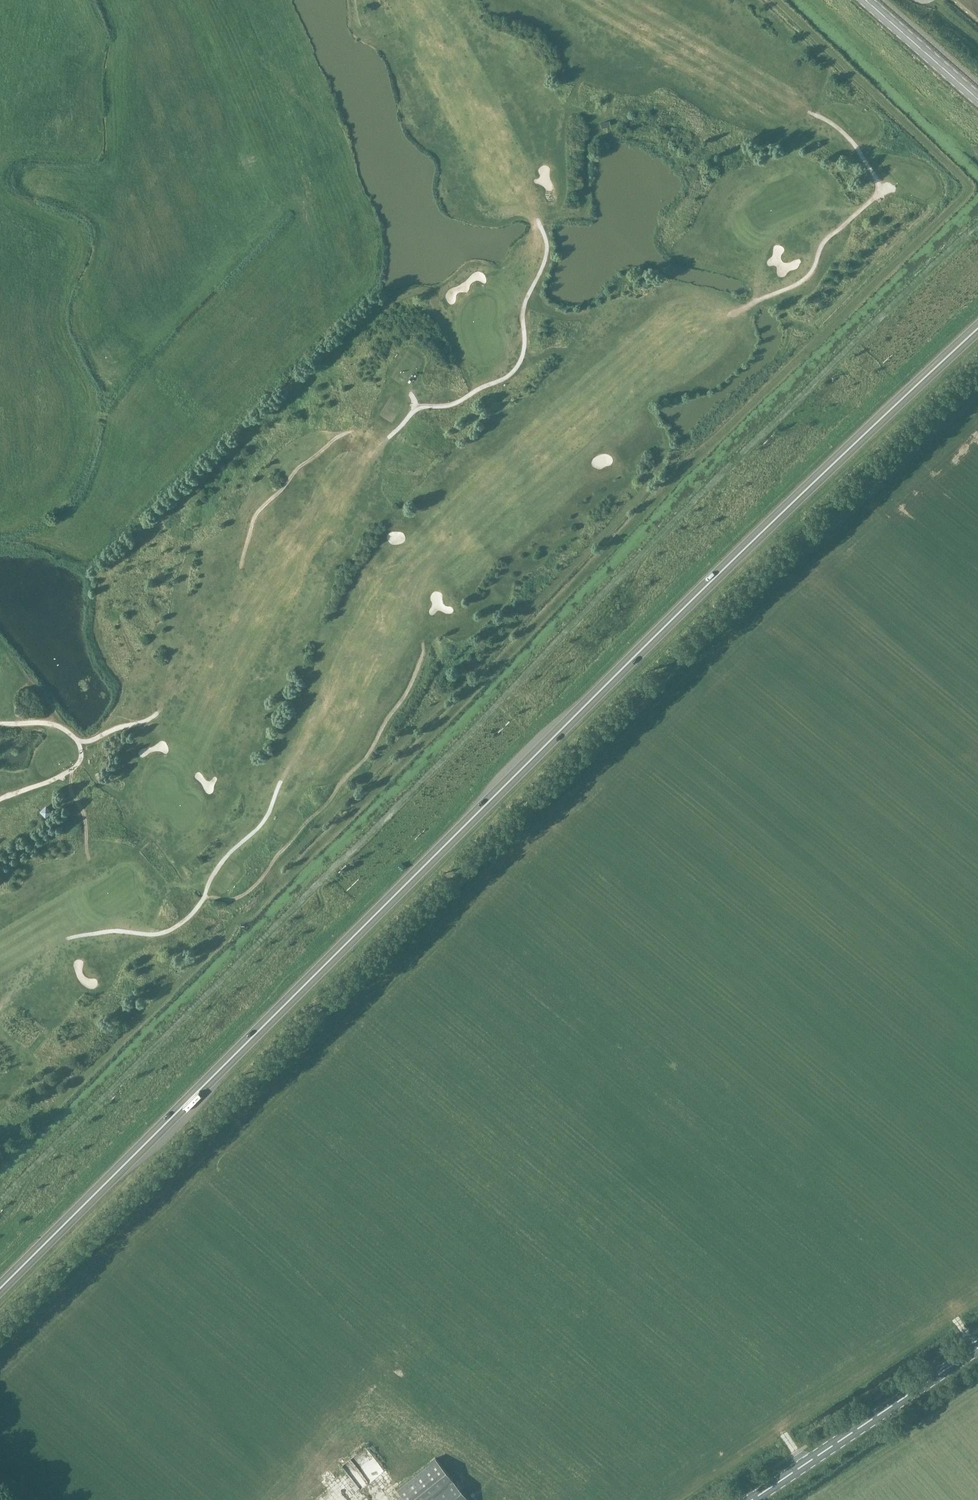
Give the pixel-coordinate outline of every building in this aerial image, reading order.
[(43,809),(38,816),(43,820),(49,814),(43,809)] [(947,1388),(952,1394),(961,1388),(956,1382),(947,1388)] [(435,1457),(396,1488),(405,1499),(469,1499),(435,1457)] [(457,1484),(464,1479),(462,1475),(454,1479),(457,1484)]
